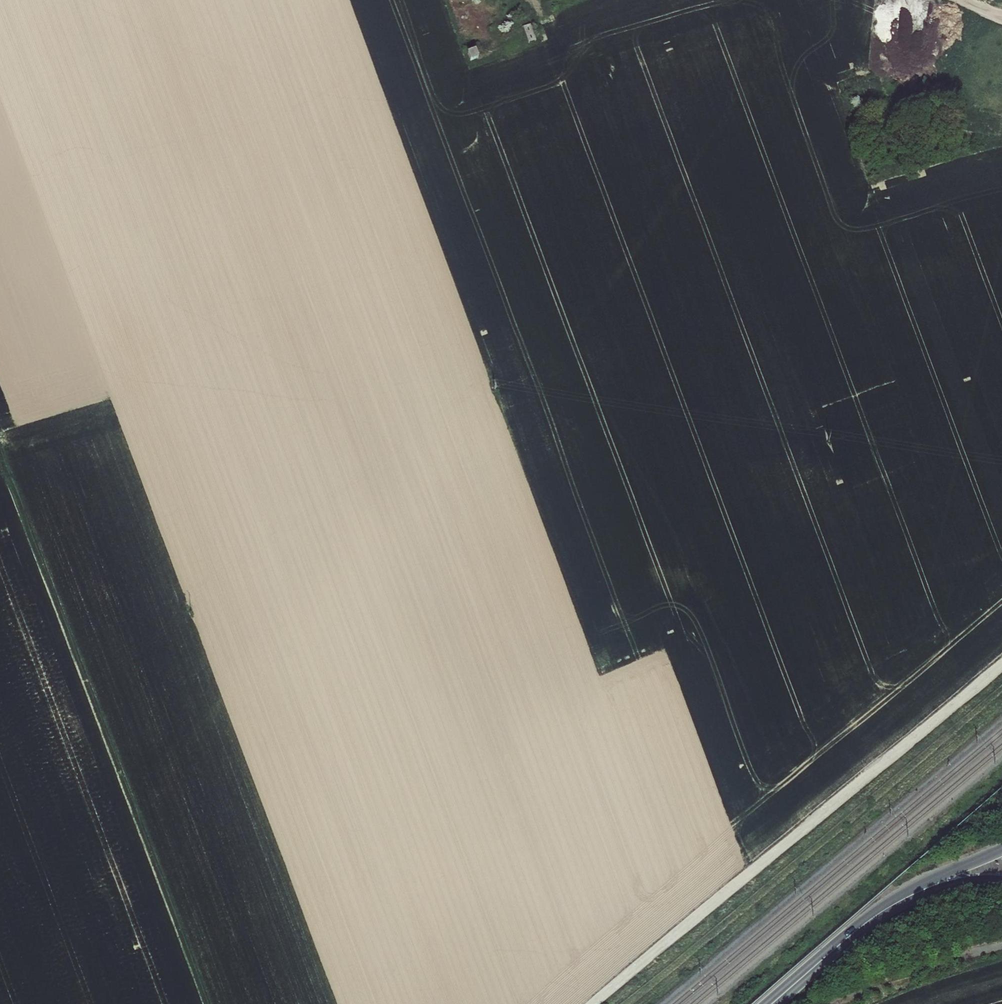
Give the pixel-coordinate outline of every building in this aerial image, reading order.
[(528,45),(536,42),(530,26),(522,29),(528,45)]
